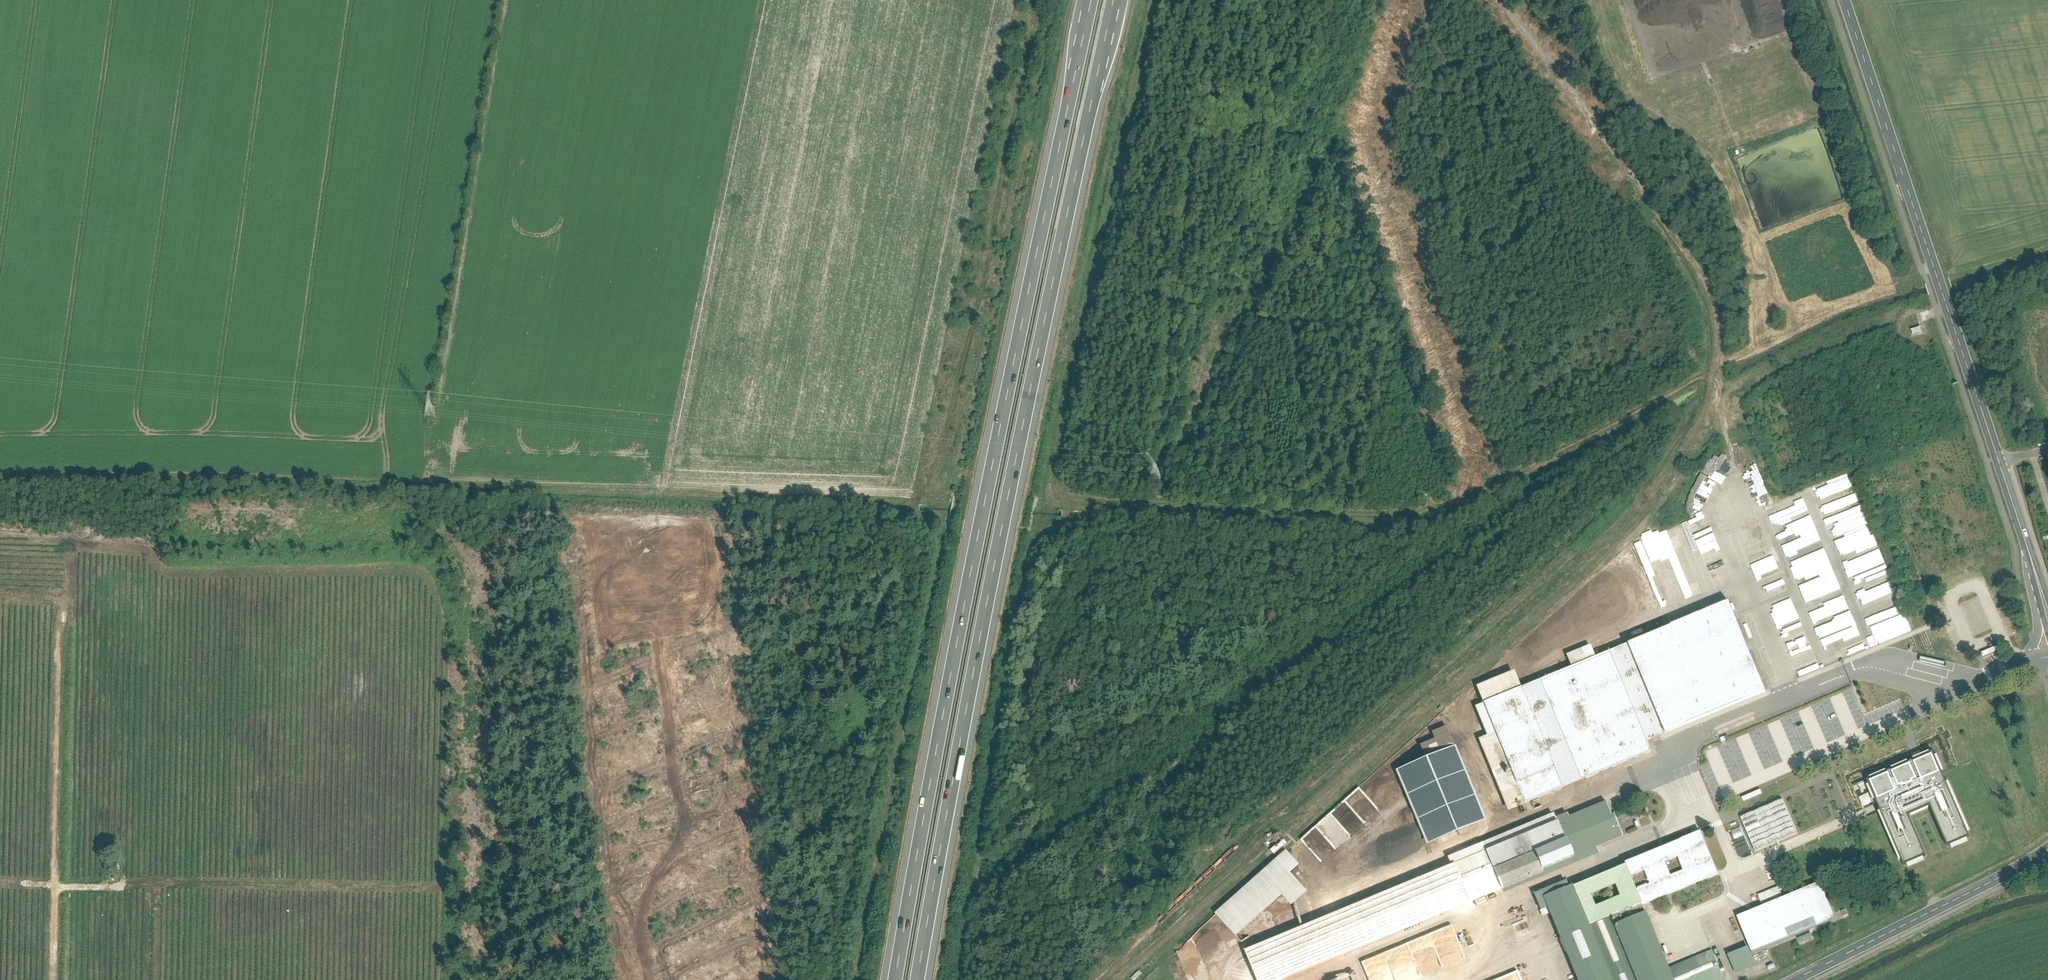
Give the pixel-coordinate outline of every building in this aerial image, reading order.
[(1860,603),(1896,589),(1873,529),(1872,529),(1850,471),(1819,483),(1822,490),(1814,493),(1834,544),(1836,543),(1843,563),(1850,560),(1853,568),(1858,566),(1861,573),(1855,576),(1857,581),(1852,582),(1860,603)] [(1785,498),(1789,508),(1806,502),(1802,491),(1785,498)] [(1800,517),(1799,514),(1776,523),(1779,531),(1776,533),(1779,540),(1816,525),(1811,513),(1800,517)] [(1785,550),(1790,566),(1798,563),(1803,575),(1795,578),(1799,589),(1836,576),(1822,537),(1785,550)] [(1789,590),(1778,559),(1754,567),(1765,598),(1789,590)] [(1811,612),(1817,628),(1853,614),(1842,584),(1825,591),(1827,597),(1809,604),(1812,612),(1811,612)] [(1774,619),(1798,611),(1793,598),(1770,605),(1774,619)] [(1651,741),(1771,691),(1733,600),(1522,687),(1515,671),(1477,687),(1497,734),(1480,741),(1510,813),(1656,753),(1651,741)] [(1880,621),(1884,631),(1910,619),(1906,609),(1880,621)] [(1987,656),(2004,648),(2002,644),(1985,652),(1987,656)] [(1486,821),(1454,744),(1394,768),(1425,845),(1486,821)] [(1949,846),(1973,836),(1934,745),(1866,774),(1904,865),(1929,855),(1911,812),(1930,804),(1949,846)] [(1757,851),(1801,834),(1787,799),(1743,817),(1757,851)] [(1561,819),(1574,855),(1624,835),(1610,800),(1561,819)] [(1236,952),(1248,979),(1281,979),(1571,857),(1551,810),(1439,857),(1442,864),(1236,952)] [(1570,979),(1715,979),(1720,978),(1706,945),(1661,964),(1636,905),(1713,874),(1695,829),(1535,894),(1570,979)] [(1290,909),(1307,894),(1291,876),(1299,868),(1287,854),(1213,918),(1234,942),(1282,900),(1290,909)] [(1751,945),(1754,954),(1838,921),(1824,885),(1740,918),(1751,945)]
